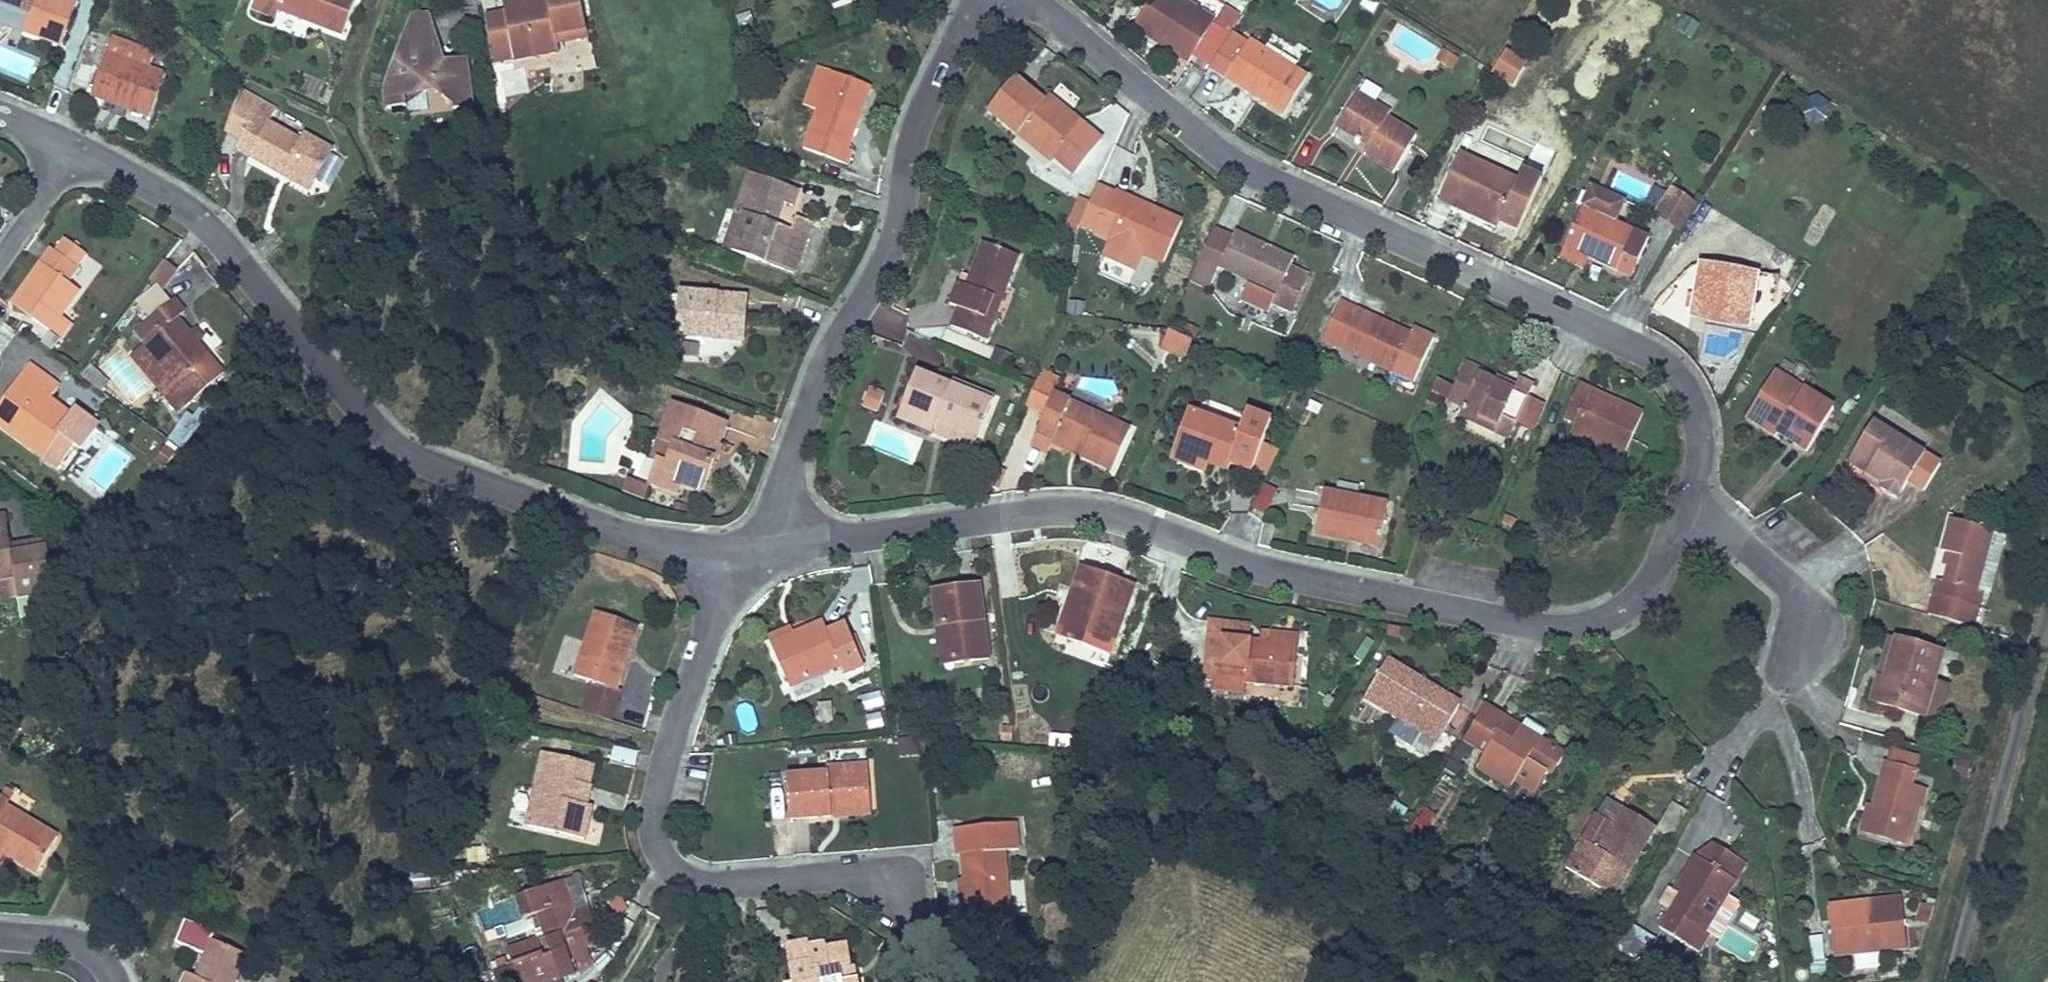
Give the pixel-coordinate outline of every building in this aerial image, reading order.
[(30,13),(24,31),(62,45),(78,1),(75,0),(0,0),(0,2),(30,13)] [(278,10),(281,1),(280,0),(255,0),(252,10),(275,19),(278,10)] [(281,1),(278,10),(343,35),(356,0),(280,0),(281,1)] [(524,1),(523,0),(505,0),(503,0),(506,15),(509,31),(490,35),(495,61),(514,58),(515,60),(559,51),(557,42),(556,35),(587,29),(581,0),(528,0),(524,1)] [(1156,42),(1159,38),(1177,49),(1175,54),(1189,62),(1216,19),(1186,0),(1150,0),(1133,28),(1156,42)] [(24,31),(30,13),(0,2),(0,22),(24,31)] [(1215,23),(1231,33),(1232,31),(1242,15),(1226,5),(1215,23)] [(411,14),(406,29),(430,31),(430,16),(411,14)] [(1694,44),(1705,29),(1684,14),(1674,29),(1694,44)] [(487,19),(490,35),(509,31),(506,15),(487,19)] [(467,59),(448,61),(441,67),(435,61),(437,50),(430,31),(406,29),(385,86),(388,109),(407,106),(406,95),(426,93),(429,89),(435,88),(436,92),(454,105),(454,110),(473,108),(467,59)] [(588,36),(587,29),(556,35),(557,42),(588,36)] [(1309,74),(1251,38),(1249,41),(1232,31),(1231,33),(1209,69),(1284,115),(1309,74)] [(113,37),(107,53),(150,68),(155,53),(113,37)] [(1156,42),(1175,54),(1177,49),(1159,38),(1156,42)] [(1528,62),(1507,49),(1492,72),(1513,86),(1528,62)] [(442,62),(437,50),(435,61),(441,67),(448,61),(442,62)] [(1438,60),(1447,65),(1453,57),(1444,51),(1438,60)] [(166,74),(150,68),(107,53),(91,96),(107,101),(109,97),(128,104),(152,112),(166,74)] [(1457,59),(1453,57),(1447,65),(1452,68),(1457,59)] [(805,105),(817,110),(831,73),(818,68),(805,105)] [(870,87),(831,73),(817,110),(803,149),(848,166),(853,151),(847,149),(870,87)] [(989,109),(1019,134),(1025,127),(1058,155),(1076,169),(1101,139),(1054,101),(1050,106),(1015,77),(989,109)] [(237,150),(283,175),(287,169),(314,184),(332,150),(304,134),(300,141),(268,124),(275,111),(240,90),(226,130),(243,139),(237,150)] [(428,109),(426,93),(406,95),(407,106),(408,112),(428,109)] [(1417,136),(1388,118),(1390,114),(1358,94),(1339,126),(1370,145),(1365,152),(1395,171),(1417,136)] [(1830,118),(1823,96),(1802,101),(1808,124),(1830,118)] [(126,108),(128,104),(109,97),(107,101),(126,108)] [(1053,161),(1058,155),(1025,127),(1019,134),(1053,161)] [(1438,200),(1453,207),(1455,202),(1500,223),(1520,178),(1461,151),(1438,200)] [(1520,178),(1500,223),(1519,232),(1545,176),(1525,167),(1520,178)] [(311,190),(314,184),(287,169),(283,175),(311,190)] [(750,174),(736,212),(746,215),(733,252),(795,274),(813,223),(796,217),(792,230),(776,224),(783,203),(793,207),(799,191),(750,174)] [(1093,231),(1092,233),(1108,240),(1101,256),(1136,271),(1143,256),(1162,264),(1183,218),(1116,189),(1115,190),(1098,182),(1090,201),(1079,225),(1093,231)] [(1591,187),(1582,207),(1614,222),(1624,202),(1591,187)] [(1698,204),(1672,187),(1655,214),(1681,230),(1698,204)] [(1079,225),(1090,201),(1079,196),(1065,226),(1077,231),(1079,225)] [(1498,227),(1500,223),(1455,202),(1453,207),(1498,227)] [(1649,238),(1614,222),(1582,207),(1564,246),(1588,257),(1617,271),(1619,266),(1633,273),(1649,238)] [(844,226),(847,213),(835,209),(831,222),(844,226)] [(723,249),(733,252),(746,215),(736,212),(723,249)] [(1214,229),(1200,260),(1218,268),(1231,237),(1214,229)] [(1233,238),(1231,237),(1218,268),(1200,260),(1191,280),(1209,288),(1219,267),(1249,280),(1277,293),(1273,303),(1292,312),(1309,276),(1290,267),(1294,259),(1235,232),(1233,238)] [(12,304),(50,331),(60,316),(79,290),(68,282),(87,255),(64,239),(55,251),(52,249),(12,304)] [(983,243),(970,276),(966,286),(958,282),(950,304),(958,307),(951,326),(986,340),(994,320),(986,317),(993,298),(1001,301),(1019,257),(983,243)] [(1582,269),(1588,257),(1564,246),(1559,258),(1582,269)] [(157,284),(163,292),(179,271),(164,260),(150,280),(156,285),(157,284)] [(1747,327),(1752,298),(1757,273),(1701,263),(1692,317),(1747,327)] [(1631,277),(1633,273),(1619,266),(1617,271),(1631,277)] [(962,273),(958,282),(966,286),(970,276),(962,273)] [(1780,277),(1757,273),(1752,298),(1775,302),(1780,277)] [(1269,311),(1273,303),(1277,293),(1249,280),(1240,298),(1269,311)] [(134,332),(144,344),(191,400),(225,372),(199,341),(191,332),(178,317),(186,310),(175,298),(171,301),(163,292),(157,284),(156,285),(135,302),(150,319),(134,332)] [(732,317),(744,318),(745,299),(682,294),(682,297),(681,314),(679,335),(730,338),(732,317)] [(668,313),(681,314),(682,297),(669,296),(668,313)] [(994,320),(1001,301),(993,298),(986,317),(994,320)] [(1085,302),(1069,300),(1067,317),(1083,319),(1085,302)] [(1415,381),(1434,339),(1413,329),(1410,335),(1340,303),(1324,339),(1415,381)] [(72,325),(60,316),(50,331),(62,339),(72,325)] [(742,339),(744,318),(732,317),(730,338),(742,339)] [(196,328),(191,332),(199,341),(204,337),(196,328)] [(1168,331),(1162,344),(1186,354),(1192,341),(1168,331)] [(177,413),(191,400),(144,344),(129,357),(177,413)] [(1184,359),(1186,354),(1162,344),(1160,349),(1184,359)] [(1519,379),(1515,386),(1513,391),(1494,382),(1480,376),(1482,371),(1465,363),(1454,386),(1451,393),(1448,398),(1464,406),(1460,414),(1496,431),(1502,417),(1516,423),(1533,386),(1519,379)] [(0,405),(25,424),(16,436),(44,457),(60,434),(74,444),(81,449),(98,426),(77,410),(73,415),(50,399),(59,387),(29,365),(0,405)] [(110,383),(91,365),(80,376),(101,392),(110,383)] [(1025,406),(1044,414),(1054,392),(1060,378),(1042,370),(1025,406)] [(1774,372),(1751,410),(1780,428),(1778,432),(1808,451),(1834,408),(1774,372)] [(898,417),(934,432),(939,420),(979,436),(994,398),(945,379),(943,383),(916,373),(898,417)] [(1497,377),(1494,382),(1513,391),(1515,386),(1497,377)] [(1433,391),(1448,398),(1451,393),(1454,386),(1439,379),(1433,391)] [(1643,413),(1615,401),(1613,405),(1592,396),(1594,391),(1579,384),(1563,418),(1578,424),(1573,435),(1623,458),(1643,413)] [(861,408),(876,413),(883,392),(869,387),(861,408)] [(1615,401),(1594,391),(1592,396),(1613,405),(1615,401)] [(1054,392),(1044,414),(1029,447),(1047,454),(1051,444),(1055,437),(1080,448),(1082,444),(1087,446),(1081,458),(1111,471),(1132,426),(1054,392)] [(715,443),(722,445),(730,424),(672,402),(650,460),(657,463),(648,486),(678,497),(682,488),(703,496),(717,457),(711,455),(715,443)] [(16,436),(25,424),(0,405),(0,425),(16,436)] [(1189,410),(1174,450),(1207,463),(1226,470),(1229,463),(1252,472),(1271,422),(1247,412),(1240,430),(1189,410)] [(1776,435),(1778,432),(1780,428),(1751,410),(1747,417),(1776,435)] [(1510,437),(1516,423),(1502,417),(1496,431),(1510,437)] [(974,448),(979,436),(939,420),(934,432),(974,448)] [(1850,462),(1868,473),(1886,484),(1883,490),(1898,500),(1909,482),(1928,452),(1875,420),(1850,462)] [(183,449),(195,431),(182,422),(170,440),(183,449)] [(58,466),(74,444),(60,434),(44,457),(58,466)] [(1051,444),(1081,458),(1087,446),(1082,444),(1080,448),(1055,437),(1051,444)] [(723,446),(722,445),(715,443),(711,455),(717,457),(719,458),(723,446)] [(165,467),(175,454),(166,446),(156,460),(165,467)] [(1204,471),(1207,463),(1174,450),(1171,458),(1204,471)] [(1943,462),(1928,452),(1909,482),(1925,492),(1943,462)] [(1864,479),(1883,490),(1886,484),(1868,473),(1864,479)] [(644,504),(650,488),(628,480),(622,495),(644,504)] [(1267,516),(1276,488),(1259,482),(1250,511),(1267,516)] [(1315,533),(1348,540),(1350,533),(1381,539),(1388,504),(1324,491),(1315,533)] [(687,506),(676,503),(673,512),(684,515),(687,506)] [(29,543),(30,551),(12,554),(11,546),(6,516),(0,517),(0,596),(1,602),(56,593),(47,540),(29,543)] [(1942,551),(1947,552),(1952,554),(1949,566),(1944,581),(1938,579),(1929,614),(1973,626),(1983,592),(1977,590),(1993,531),(1951,519),(1942,551)] [(1380,546),(1381,539),(1350,533),(1348,540),(1380,546)] [(531,552),(535,541),(524,537),(520,549),(531,552)] [(29,543),(11,546),(12,554),(30,551),(29,543)] [(1943,564),(1949,566),(1952,554),(1947,552),(1943,564)] [(1081,566),(1071,593),(1083,597),(1068,639),(1111,655),(1136,585),(1081,566)] [(934,591),(938,626),(949,625),(954,663),(989,659),(979,585),(934,591)] [(1056,636),(1068,639),(1083,597),(1071,593),(1056,636)] [(575,676),(592,682),(596,683),(586,711),(611,720),(620,691),(616,690),(638,626),(597,612),(575,676)] [(823,622),(794,634),(771,644),(790,687),(840,665),(845,675),(864,667),(846,624),(828,632),(823,622)] [(1211,622),(1209,638),(1249,642),(1249,639),(1251,626),(1211,622)] [(943,665),(954,663),(949,625),(938,626),(943,665)] [(769,638),(771,644),(794,634),(792,628),(769,638)] [(1269,633),(1268,641),(1298,644),(1299,636),(1269,633)] [(1298,644),(1268,641),(1249,639),(1249,642),(1209,638),(1205,680),(1213,681),(1227,683),(1227,690),(1244,692),(1245,682),(1294,687),(1298,644)] [(1890,638),(1878,679),(1885,681),(1897,640),(1890,638)] [(1943,653),(1897,640),(1885,681),(1878,679),(1872,702),(1924,717),(1943,653)] [(1461,703),(1388,660),(1366,697),(1439,741),(1461,703)] [(1212,689),(1227,690),(1227,683),(1213,681),(1212,689)] [(582,710),(586,711),(596,683),(592,682),(582,710)] [(1465,742),(1485,754),(1497,733),(1492,730),(1501,715),(1486,706),(1465,742)] [(1501,714),(1501,715),(1492,730),(1497,733),(1485,754),(1476,767),(1510,788),(1527,761),(1547,773),(1555,771),(1564,757),(1563,752),(1501,714)] [(919,755),(917,739),(899,741),(900,756),(919,755)] [(1463,767),(1458,764),(1465,752),(1458,748),(1445,769),(1457,776),(1463,767)] [(572,781),(577,761),(544,754),(528,826),(584,839),(589,817),(584,816),(586,805),(591,785),(572,781)] [(595,765),(577,761),(572,781),(591,785),(595,765)] [(1914,803),(1919,805),(1922,806),(1926,791),(1911,787),(1915,772),(1886,764),(1874,807),(1867,832),(1903,842),(1914,803)] [(790,819),(832,816),(831,806),(871,804),(868,765),(827,768),(827,773),(787,776),(790,819)] [(7,789),(2,799),(9,803),(15,793),(7,789)] [(9,803),(2,799),(0,798),(0,850),(7,854),(38,872),(58,837),(7,807),(9,803)] [(1608,798),(1598,815),(1615,826),(1625,809),(1608,798)] [(1674,840),(1691,812),(1672,801),(1656,828),(1674,840)] [(1909,843),(1919,805),(1914,803),(1903,842),(1909,843)] [(871,813),(871,804),(831,806),(832,816),(871,813)] [(1861,830),(1867,832),(1874,807),(1868,806),(1861,830)] [(1655,827),(1625,809),(1615,826),(1598,815),(1567,868),(1614,896),(1655,827)] [(962,855),(964,881),(966,903),(961,904),(963,922),(1012,917),(1005,851),(1019,850),(1016,823),(955,829),(957,855),(962,855)] [(1696,856),(1680,882),(1686,885),(1681,893),(1660,928),(1694,948),(1705,931),(1746,863),(1715,844),(1696,856)] [(513,963),(519,981),(542,981),(551,979),(552,981),(582,971),(591,961),(586,946),(600,941),(589,908),(575,913),(571,914),(570,909),(573,908),(564,881),(516,897),(524,918),(537,914),(547,937),(553,953),(545,956),(543,952),(513,963)] [(1676,890),(1681,893),(1686,885),(1680,882),(1676,890)] [(1900,900),(1862,904),(1862,910),(1850,911),(1851,919),(1837,920),(1838,930),(1833,930),(1835,954),(1905,946),(1900,900)] [(1831,907),(1833,930),(1838,930),(1837,920),(1851,919),(1850,911),(1862,910),(1862,904),(1831,907)] [(1930,923),(1935,907),(1924,904),(1919,920),(1930,923)] [(1591,930),(1603,921),(1598,913),(1586,922),(1591,930)] [(1711,934),(1705,931),(1694,948),(1700,952),(1711,934)] [(1823,935),(1812,935),(1812,971),(1824,970),(1823,935)] [(509,951),(513,963),(543,952),(545,956),(553,953),(547,937),(509,951)] [(198,973),(202,974),(200,979),(197,977),(188,973),(184,981),(235,981),(246,955),(212,940),(198,973)] [(853,979),(843,981),(840,968),(851,966),(847,947),(825,950),(825,946),(809,949),(808,944),(788,948),(794,981),(858,981),(857,978),(853,979)] [(1875,952),(1853,956),(1855,968),(1877,964),(1875,952)] [(853,979),(851,966),(840,968),(843,981),(853,979)]
